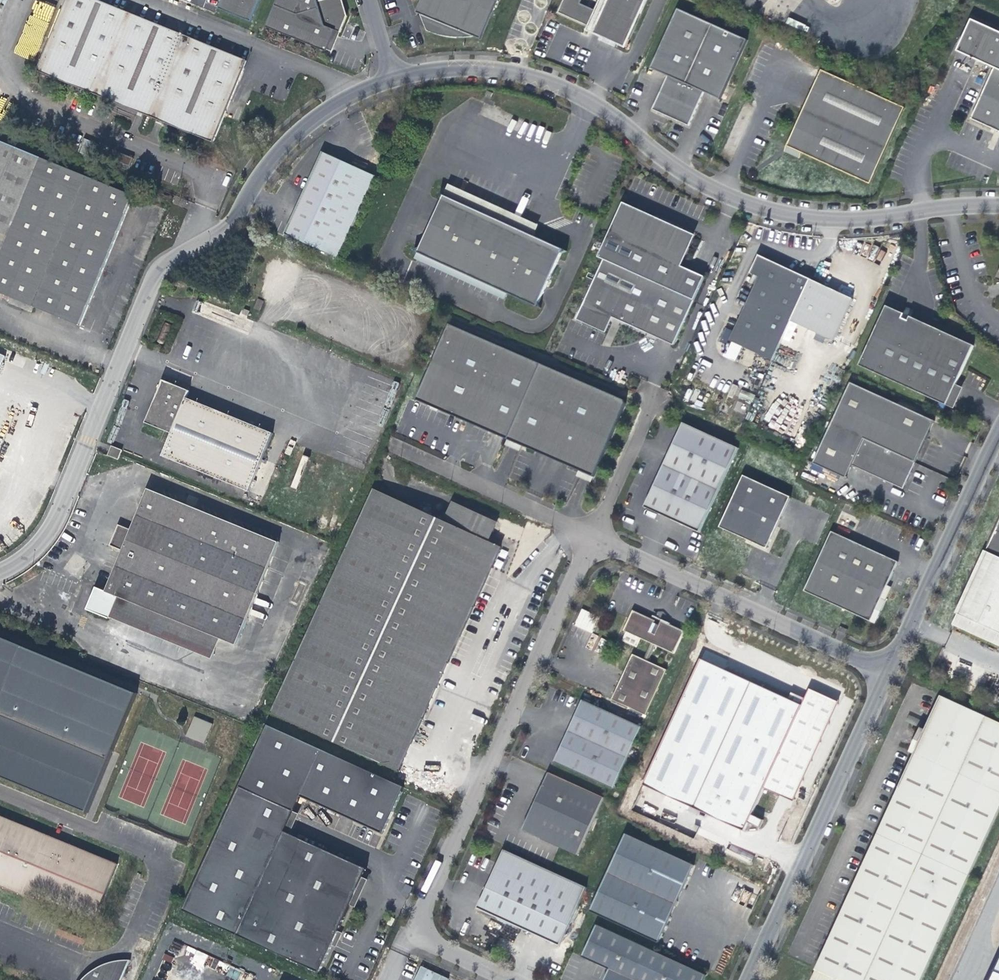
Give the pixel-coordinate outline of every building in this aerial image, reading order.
[(34,61),(55,6),(38,0),(34,0),(15,54),(34,61)] [(97,0),(68,0),(48,48),(38,73),(215,142),(248,60),(97,0)] [(216,7),(248,21),(256,0),(219,0),(216,7)] [(263,26),(324,51),(333,29),(338,31),(344,15),(340,0),(273,0),(263,26)] [(427,31),(429,31),(438,34),(446,36),(452,37),(458,37),(464,37),(470,36),(472,35),(480,38),(495,0),(421,0),(416,13),(419,14),(432,19),(427,31)] [(557,10),(588,23),(591,25),(594,17),(605,22),(600,33),(625,43),(643,0),(562,0),(557,10)] [(747,33),(677,3),(651,64),(668,71),(653,105),(690,121),(705,87),(721,94),(747,33)] [(432,19),(419,14),(427,31),(432,19)] [(968,15),(953,46),(990,62),(966,113),(998,128),(998,29),(968,15)] [(586,27),(600,33),(605,22),(594,17),(591,25),(588,23),(586,27)] [(901,102),(817,64),(783,141),(798,148),(866,179),(901,102)] [(12,297),(59,316),(83,325),(135,195),(0,140),(0,293),(12,297)] [(796,153),(798,148),(783,141),(780,147),(796,153)] [(118,151),(115,160),(131,166),(134,158),(118,151)] [(343,256),(380,174),(323,151),(290,235),(343,256)] [(564,247),(447,193),(421,252),(538,305),(564,247)] [(677,253),(682,255),(691,235),(636,210),(636,208),(619,200),(594,256),(601,259),(574,320),(585,325),(586,323),(605,332),(612,318),(674,346),(705,277),(677,264),(673,262),(677,253)] [(673,262),(677,264),(682,255),(677,253),(673,262)] [(773,360),(809,278),(768,259),(759,254),(750,272),(754,274),(760,277),(756,284),(730,340),(734,342),(743,346),(773,360)] [(750,281),(756,284),(760,277),(754,274),(750,281)] [(773,360),(792,320),(811,278),(809,278),(773,360)] [(811,278),(792,320),(834,340),(852,297),(811,278)] [(972,346),(909,317),(902,314),(885,307),(858,366),(945,406),(958,378),(972,346)] [(450,321),(417,397),(460,418),(590,483),(622,409),(620,402),(450,321)] [(728,342),(731,330),(725,328),(721,340),(728,342)] [(743,346),(734,342),(732,346),(729,344),(726,350),(730,351),(728,356),(727,357),(736,361),(743,346)] [(166,381),(150,424),(176,434),(168,456),(254,490),(277,432),(190,398),(193,391),(166,381)] [(895,406),(850,386),(815,467),(848,482),(854,467),(905,489),(934,422),(912,413),(914,409),(897,402),(895,406)] [(684,423),(647,508),(679,522),(702,532),(739,447),(684,423)] [(114,457),(123,461),(125,456),(127,451),(117,448),(114,457)] [(758,545),(768,549),(790,500),(744,479),(721,528),(758,545)] [(126,598),(228,637),(245,644),(284,540),(154,490),(138,531),(125,526),(116,547),(130,552),(114,594),(104,589),(95,611),(117,620),(118,619),(126,598)] [(377,490),(275,711),(398,768),(501,547),(487,541),(495,524),(466,511),(459,527),(445,521),(377,490)] [(454,501),(445,521),(459,527),(466,511),(495,524),(496,521),(454,501)] [(952,624),(998,645),(998,515),(983,551),(985,551),(952,624)] [(874,624),(884,602),(879,600),(886,586),(896,563),(830,533),(803,592),(874,624)] [(888,587),(886,586),(879,600),(884,602),(891,588),(888,587)] [(219,658),(228,637),(126,598),(118,619),(219,658)] [(581,609),(574,625),(591,632),(598,616),(581,609)] [(650,661),(657,645),(675,653),(686,632),(663,620),(661,625),(655,622),(657,620),(636,610),(626,630),(652,642),(645,659),(633,653),(619,683),(612,699),(647,715),(668,670),(650,661)] [(7,979),(136,979),(201,840),(106,804),(150,695),(0,635),(0,977),(7,979)] [(751,819),(763,791),(788,737),(802,707),(782,698),(703,661),(645,786),(655,791),(643,816),(695,840),(706,816),(744,834),(748,825),(753,828),(760,831),(763,824),(751,819)] [(785,691),(782,698),(802,707),(788,737),(763,791),(785,801),(792,805),(837,705),(829,701),(811,693),(806,701),(785,691)] [(815,969),(840,979),(921,979),(998,808),(998,722),(939,695),(923,731),(916,734),(910,746),(913,754),(895,793),(815,969)] [(557,762),(615,788),(643,726),(585,700),(581,709),(570,732),(561,752),(557,762)] [(197,712),(190,733),(207,739),(215,719),(197,712)] [(268,726),(240,786),(294,811),(301,797),(383,833),(405,787),(268,726)] [(610,800),(550,772),(536,805),(525,829),(581,855),(610,800)] [(336,938),(367,870),(291,834),(285,832),(294,812),(294,811),(240,786),(182,910),(319,974),(336,938)] [(300,814),(294,812),(285,832),(291,834),(300,814)] [(696,867),(627,834),(601,892),(591,912),(660,945),(676,910),(696,867)] [(520,928),(545,868),(505,852),(484,902),(480,912),(520,928)] [(590,886),(545,868),(520,928),(543,938),(563,947),(590,886)] [(599,926),(584,958),(612,971),(607,979),(707,979),(709,977),(599,926)] [(988,979),(998,979),(998,957),(988,979)] [(449,978),(420,965),(413,979),(448,979),(449,978)] [(815,969),(812,977),(819,979),(840,979),(815,969)]
